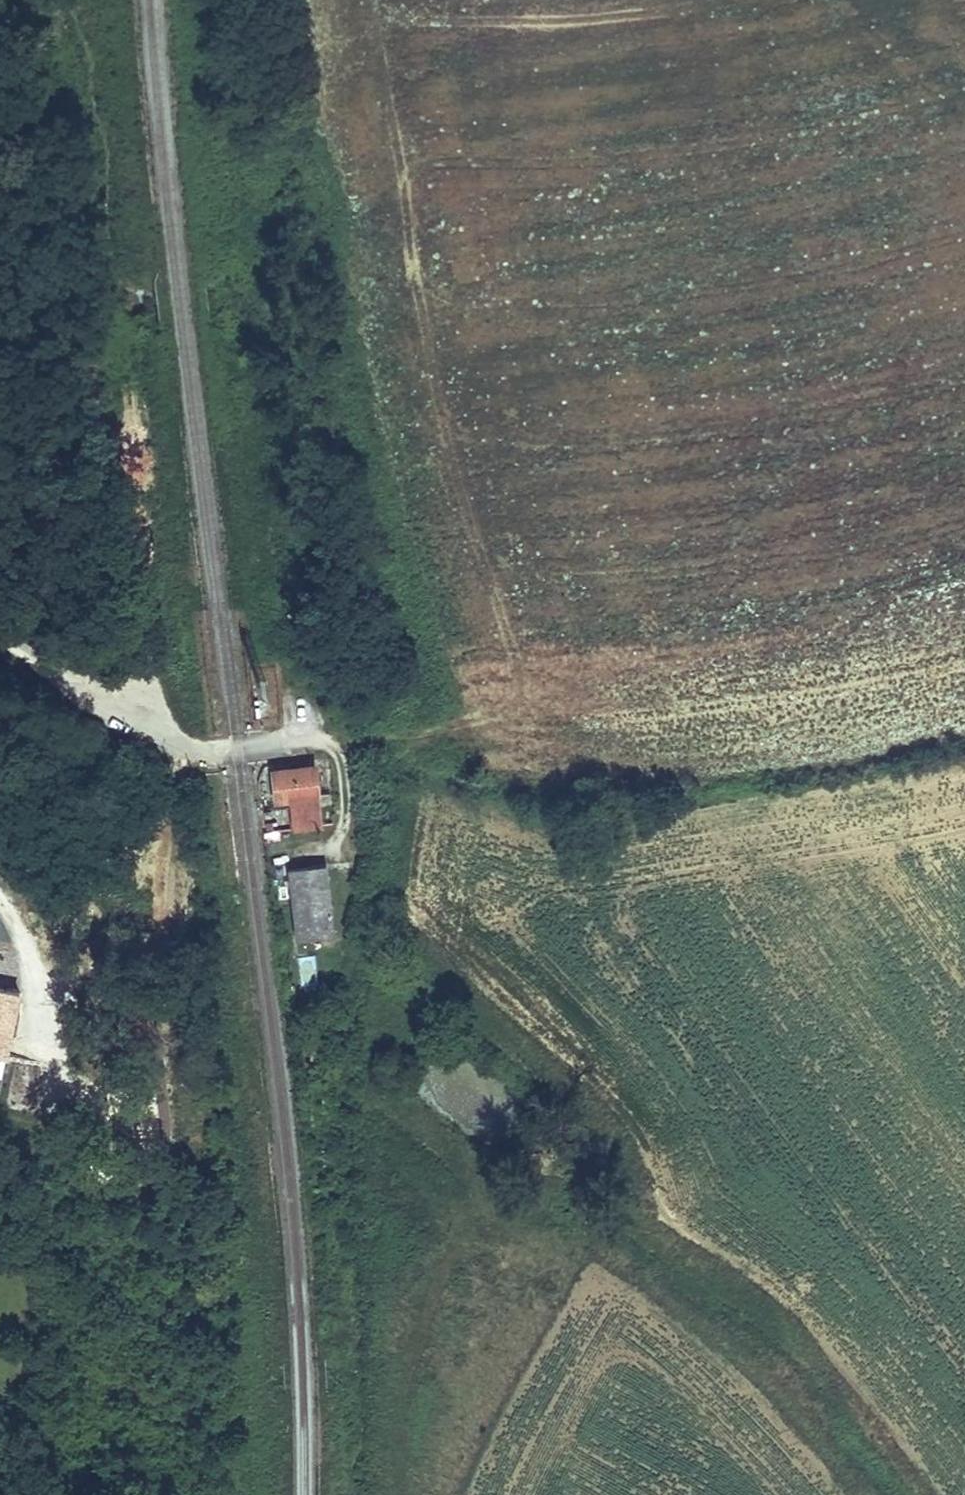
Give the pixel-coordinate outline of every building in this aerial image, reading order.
[(266,780),(269,802),(309,797),(306,773),(266,780)] [(318,870),(283,874),(292,944),(328,939),(318,870)]
